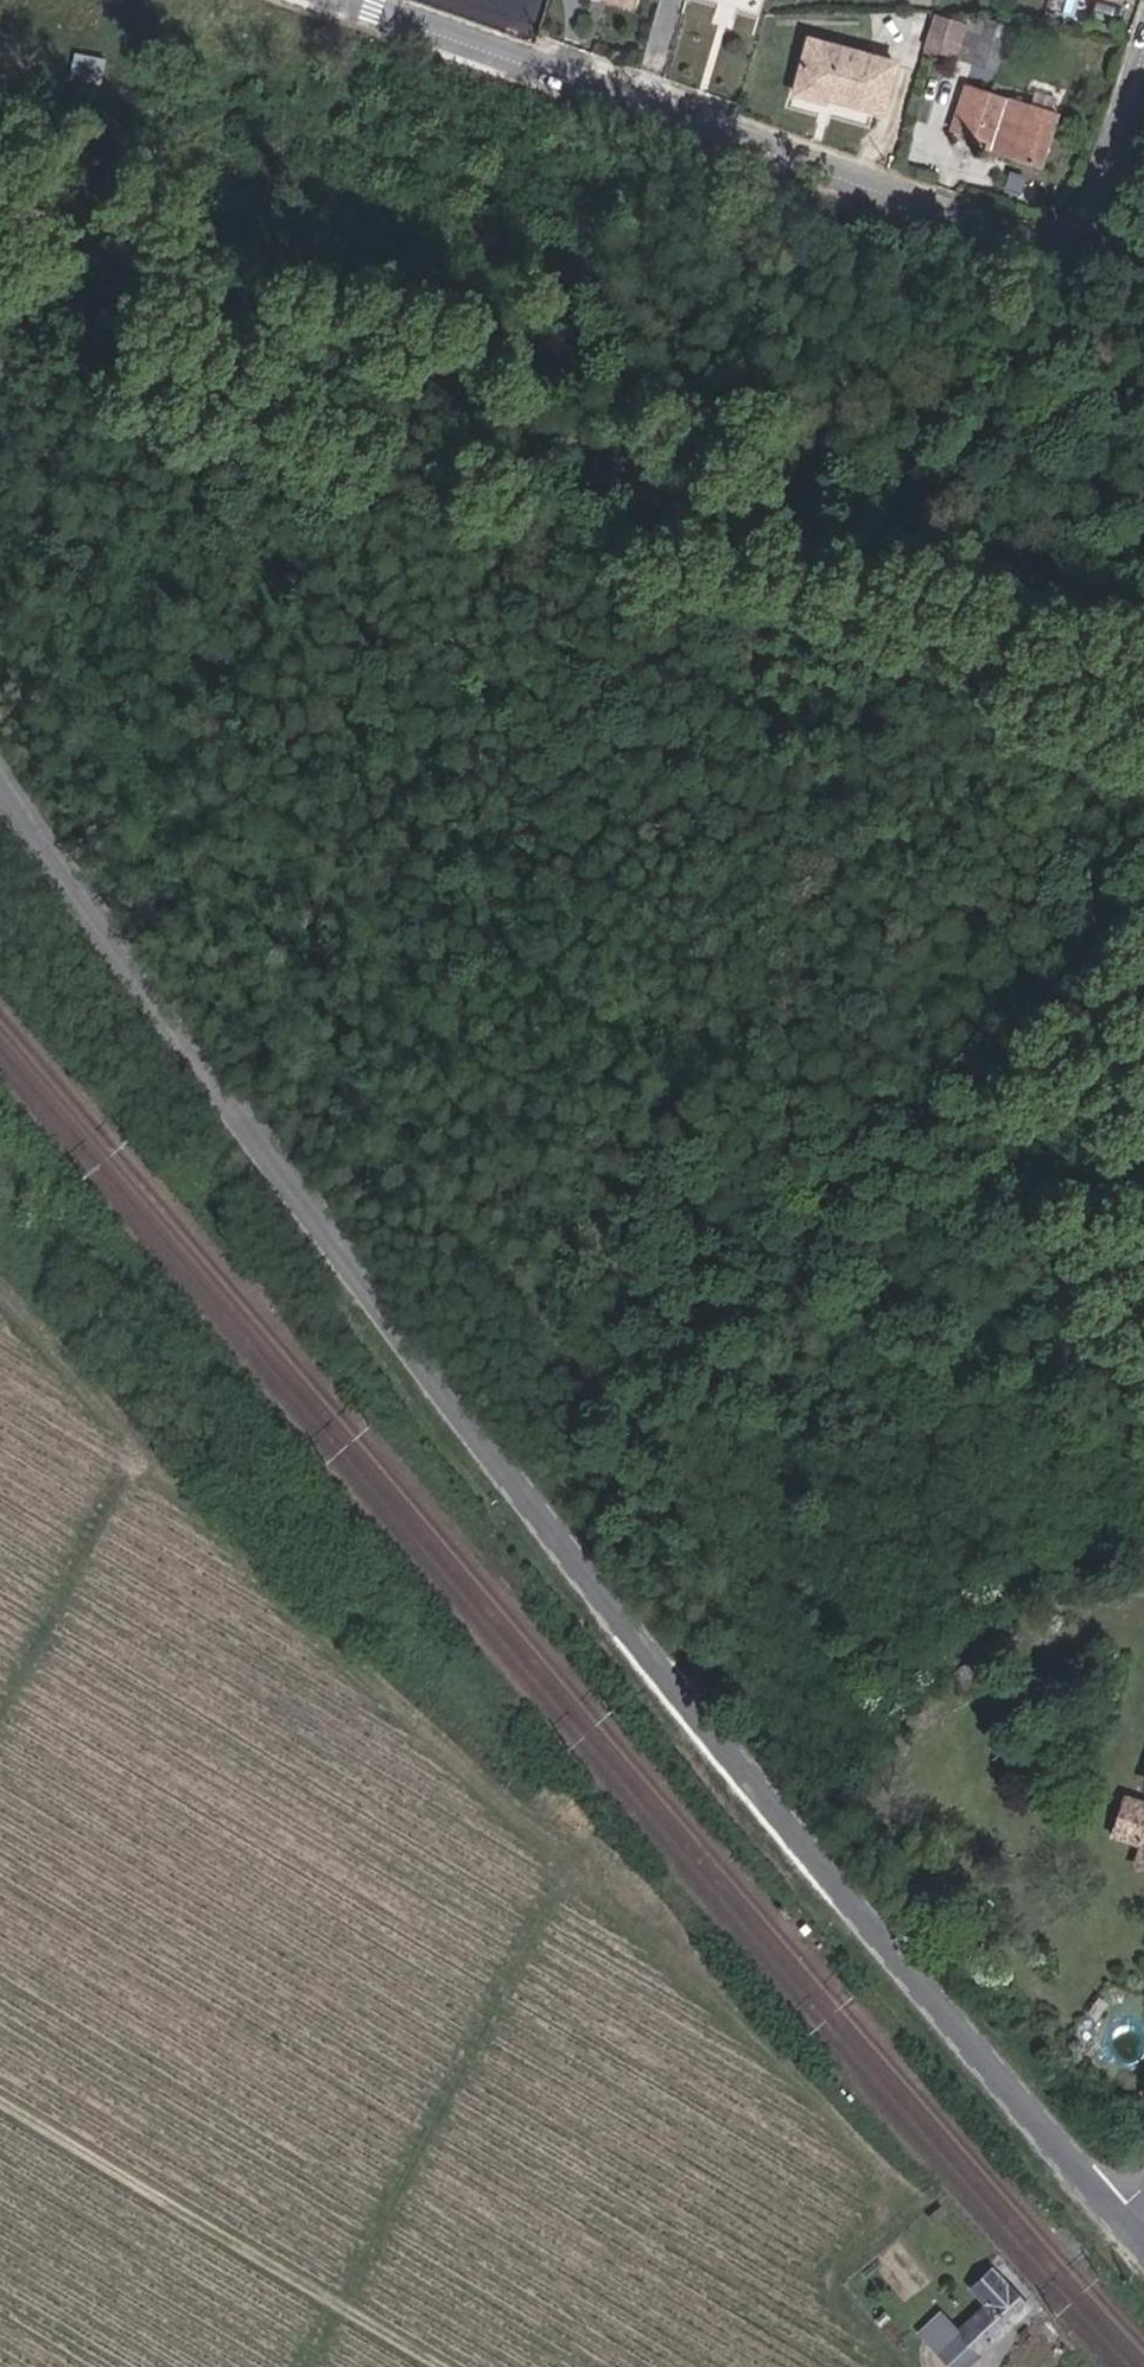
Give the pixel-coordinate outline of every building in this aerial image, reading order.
[(598,19),(625,27),(634,0),(603,0),(598,19)] [(743,3),(744,0),(698,0),(739,13),(743,3)] [(1106,9),(1108,0),(1065,0),(1106,9)] [(891,67),(805,42),(791,93),(817,100),(820,90),(833,92),(831,102),(877,115),(891,67)] [(975,89),(991,47),(980,44),(975,57),(958,53),(949,81),(975,89)] [(1000,50),(991,47),(975,89),(985,92),(1000,50)] [(934,75),(949,81),(958,53),(943,48),(934,75)] [(120,78),(87,75),(85,100),(117,103),(120,78)] [(951,157),(968,112),(956,109),(944,155),(951,157)] [(1050,133),(968,112),(951,157),(981,164),(978,174),(1036,189),(1050,133)] [(1124,1815),(1104,1808),(1092,1842),(1116,1852),(1107,1875),(1143,1889),(1143,1760),(1124,1815)] [(1015,2305),(980,2268),(961,2286),(976,2302),(964,2313),(948,2295),(929,2313),(963,2353),(1015,2305)]
